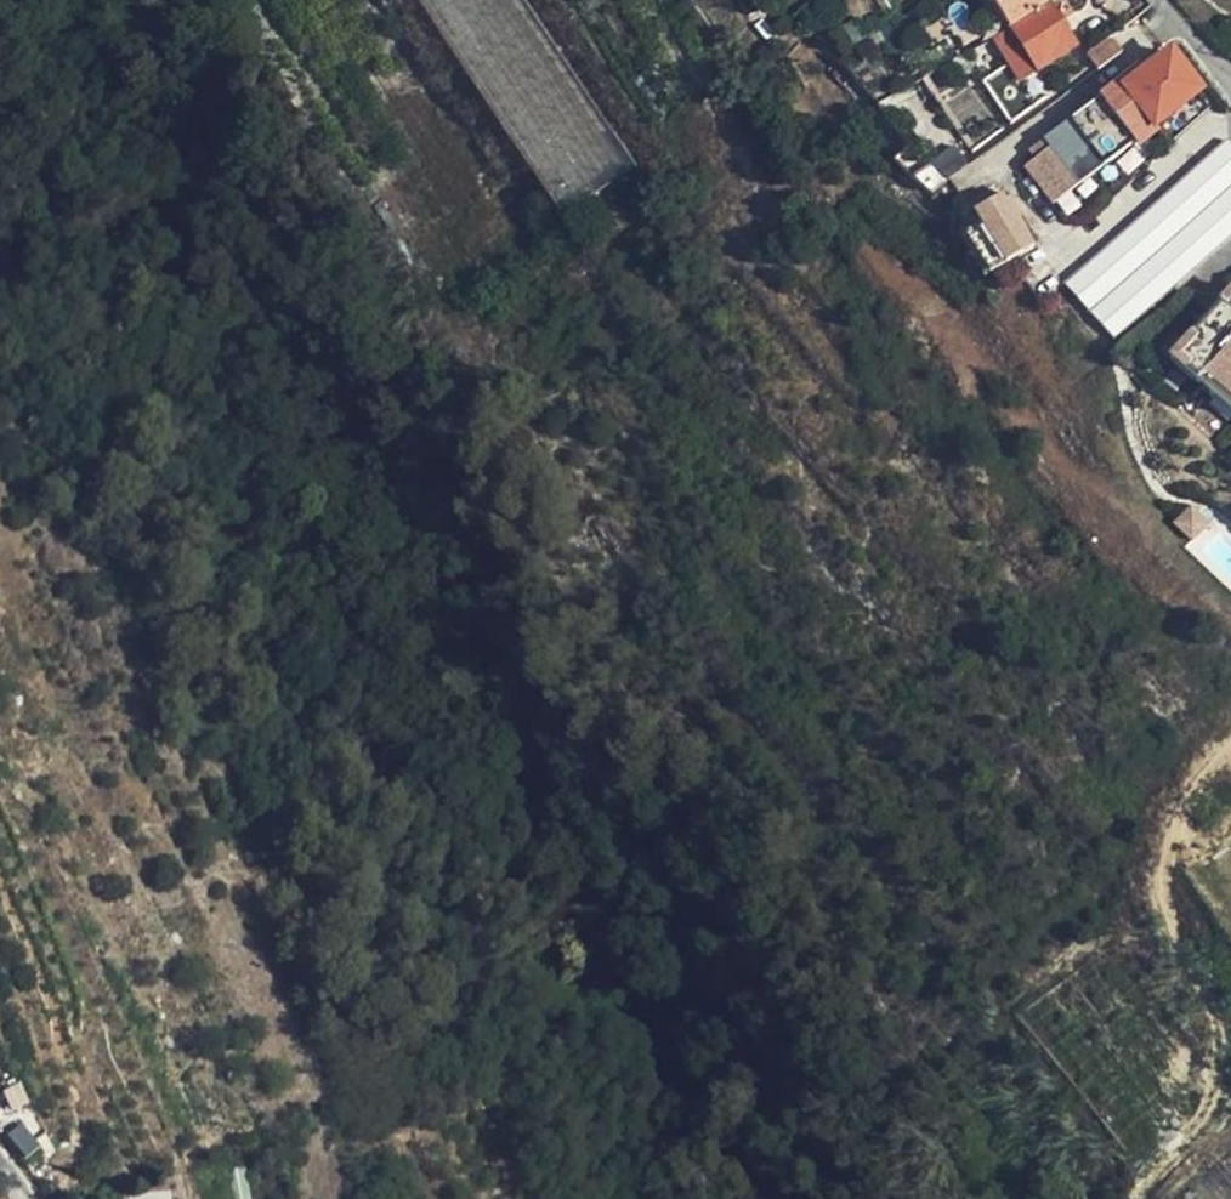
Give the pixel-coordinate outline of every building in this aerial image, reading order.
[(1048,4),(1046,0),(995,0),(1010,27),(1048,4)] [(1072,45),(1048,4),(1010,27),(1035,68),(1070,47),(1072,45)] [(932,46),(957,31),(948,16),(923,31),(932,46)] [(1035,68),(1010,27),(992,38),(1017,79),(1035,68)] [(1086,55),(1099,72),(1125,52),(1112,36),(1086,55)] [(1029,159),(1032,162),(1037,170),(1041,168),(1046,168),(1049,168),(1053,170),(1056,173),(1065,166),(1078,186),(1200,91),(1171,53),(1029,159)] [(1145,314),(1230,234),(1230,146),(1217,131),(1058,277),(1113,339),(1145,314)] [(948,178),(969,163),(959,150),(938,165),(948,178)] [(978,161),(945,185),(958,202),(990,179),(978,161)] [(1037,170),(1032,162),(1022,170),(1027,178),(1029,176),(1031,173),(1034,170),(1037,170)] [(1060,199),(1078,186),(1065,166),(1056,173),(1059,177),(1062,180),(1063,186),(1063,191),(1062,196),(1060,199)] [(974,206),(971,226),(1008,265),(1038,243),(998,189),(974,206)] [(1008,265),(971,226),(970,236),(997,274),(1008,265)] [(1220,293),(1168,358),(1230,408),(1230,301),(1220,293)] [(1168,358),(1159,370),(1188,395),(1194,388),(1207,397),(1201,405),(1230,427),(1230,426),(1230,408),(1168,358)] [(28,1123),(12,1132),(26,1157),(41,1148),(28,1123)]
